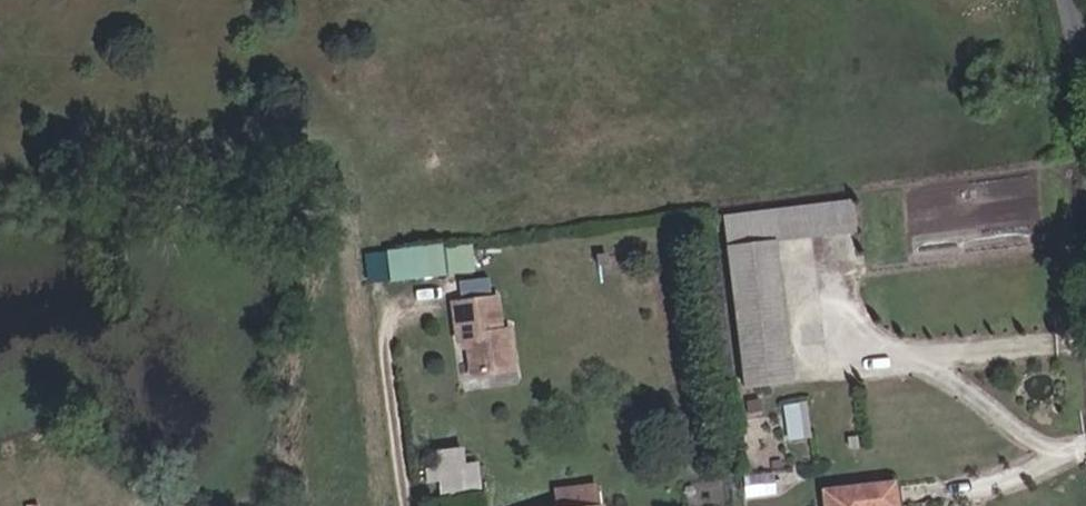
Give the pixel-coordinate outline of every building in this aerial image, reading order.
[(386,245),(388,278),(445,274),(442,240),(386,245)] [(766,262),(718,270),(738,412),(785,405),(766,262)] [(489,332),(451,337),(456,371),(463,369),(467,405),(508,400),(503,361),(493,363),(489,332)] [(792,433),(812,432),(810,401),(790,402),(792,433)] [(424,484),(425,494),(427,504),(427,505),(462,505),(459,480),(424,484)] [(412,496),(413,505),(417,505),(427,504),(425,494),(412,496)]
